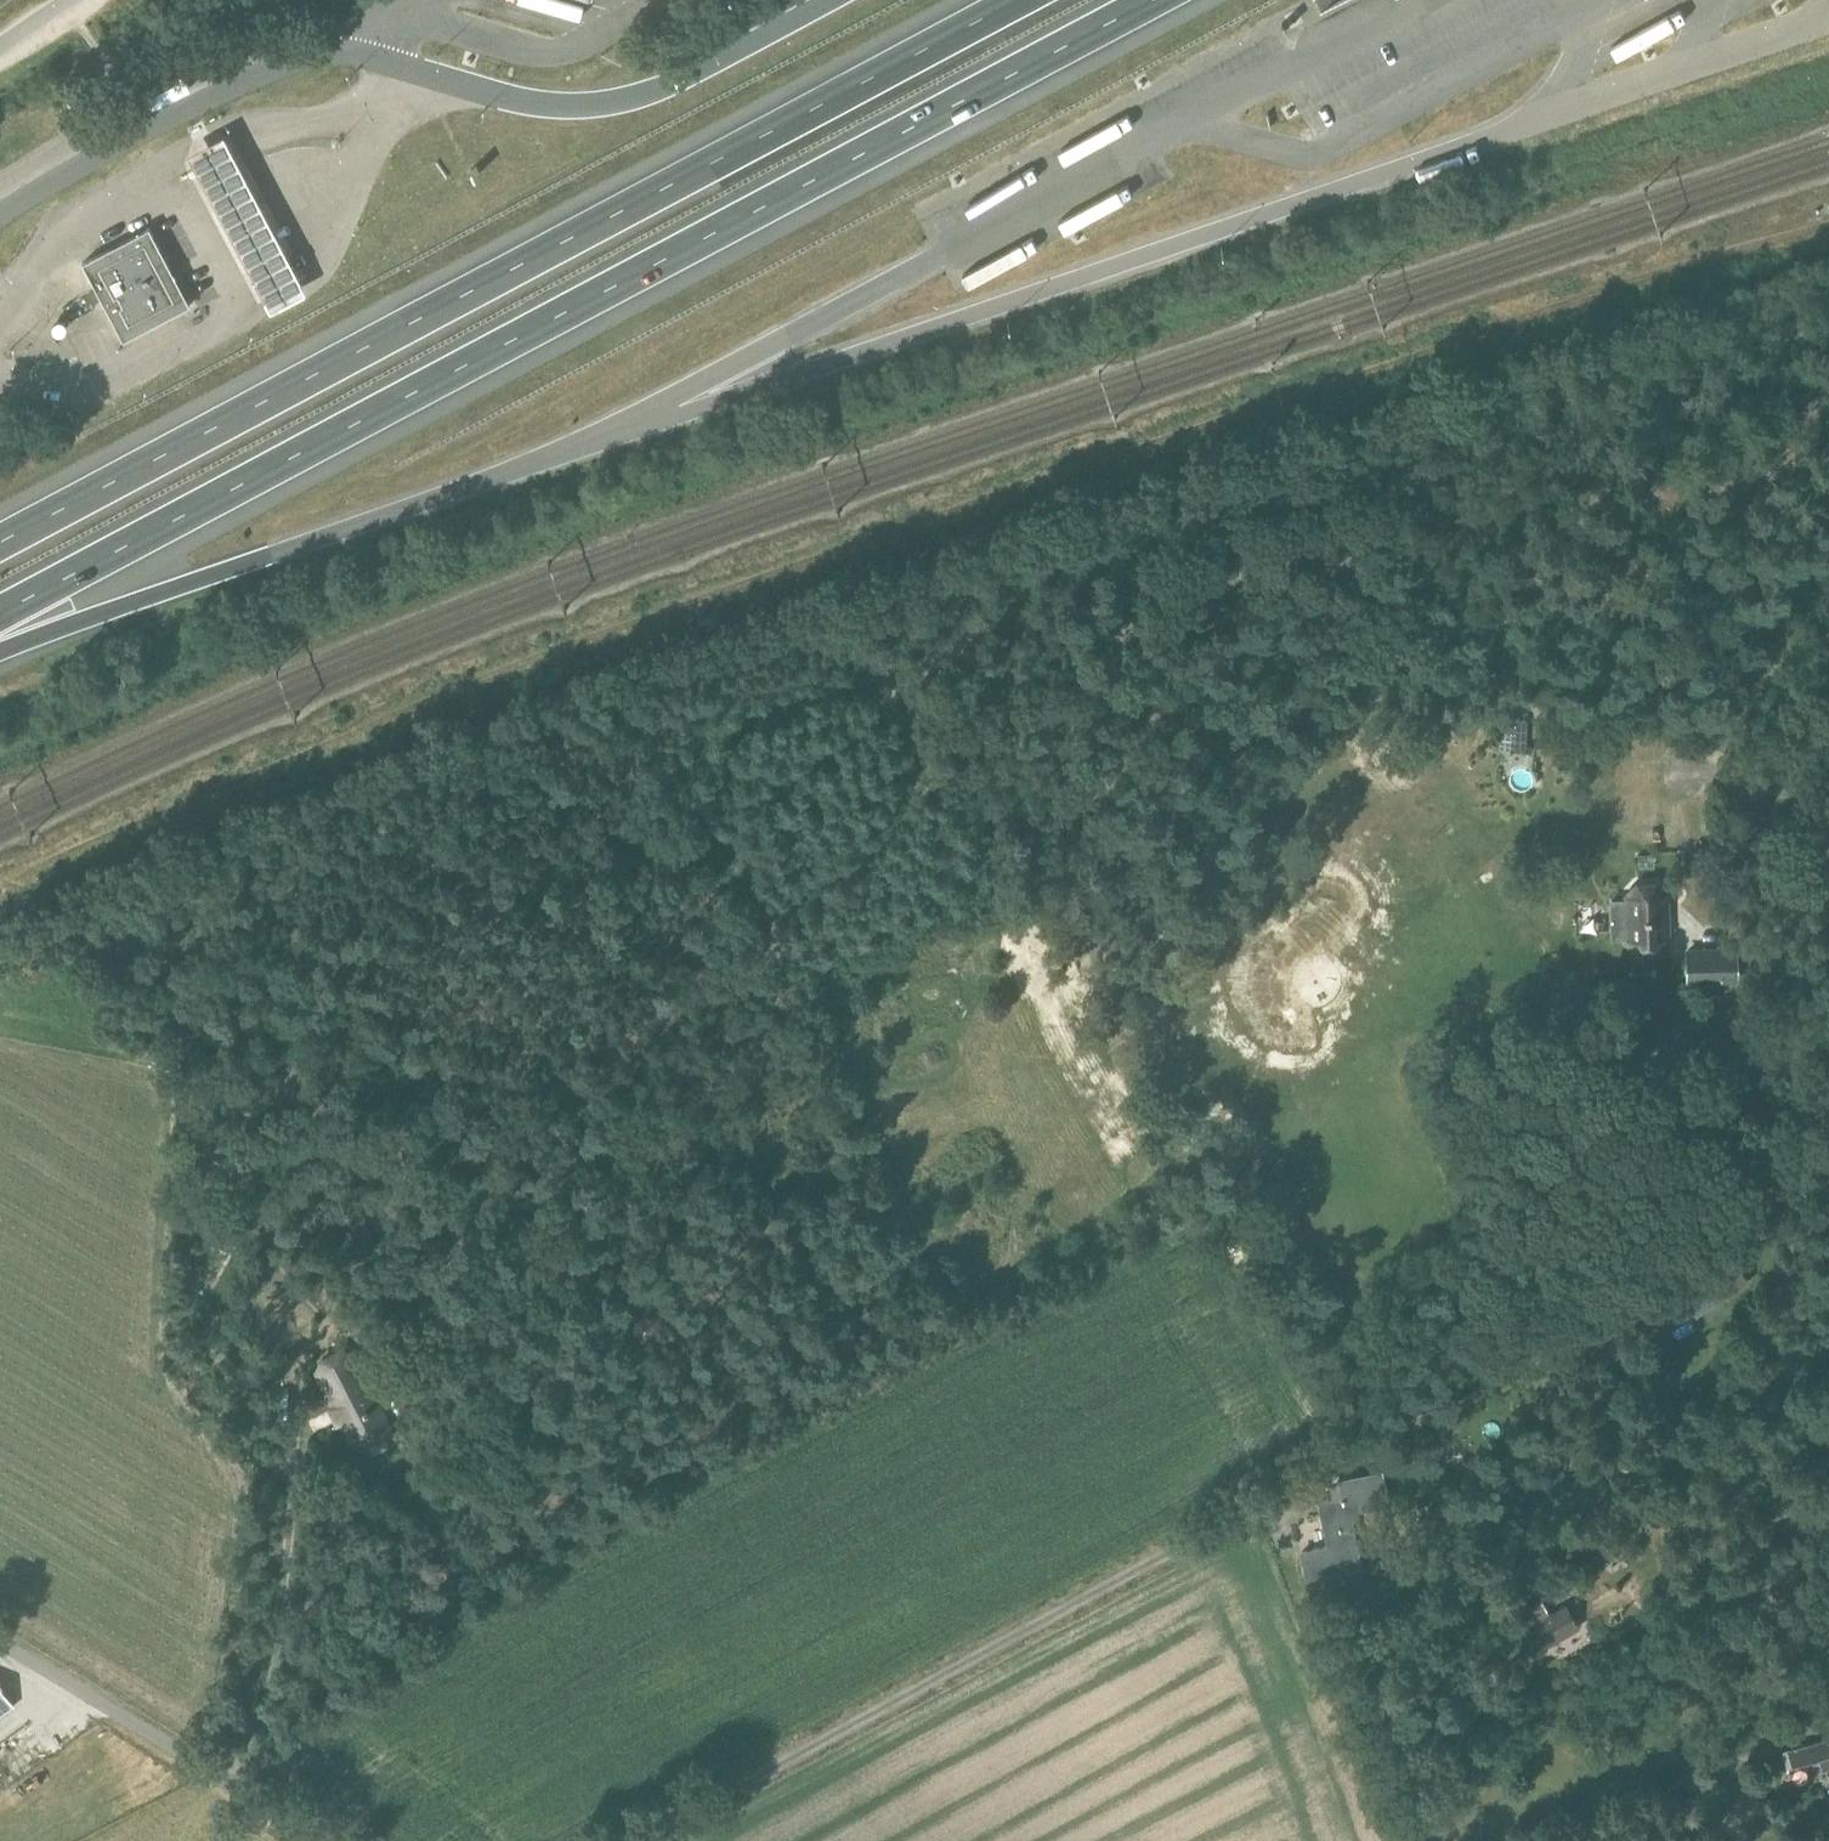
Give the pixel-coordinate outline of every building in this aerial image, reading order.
[(223,134),(190,155),(263,307),(302,289),(223,134)] [(125,341),(191,307),(150,229),(84,263),(125,341)] [(1527,751),(1529,720),(1501,718),(1499,749),(1527,751)] [(1637,883),(1628,894),(1612,895),(1612,940),(1628,941),(1640,952),(1657,951),(1667,940),(1666,894),(1654,883),(1637,883)] [(1687,951),(1688,980),(1736,979),(1735,950),(1687,951)] [(1665,1325),(1677,1318),(1668,1303),(1656,1309),(1665,1325)] [(316,1370),(333,1404),(327,1407),(336,1426),(342,1423),(352,1444),(365,1445),(386,1437),(390,1427),(354,1353),(339,1348),(321,1357),(316,1370)] [(1329,1546),(1302,1552),(1307,1577),(1360,1566),(1351,1521),(1359,1509),(1356,1495),(1320,1502),(1329,1546)] [(1577,1627),(1566,1605),(1550,1615),(1542,1600),(1526,1609),(1534,1624),(1522,1631),(1531,1652),(1577,1627)] [(11,1703),(0,1686),(0,1711),(11,1703)] [(1787,1751),(1790,1767),(1819,1760),(1824,1778),(1825,1779),(1828,1780),(1828,1739),(1787,1751)]
